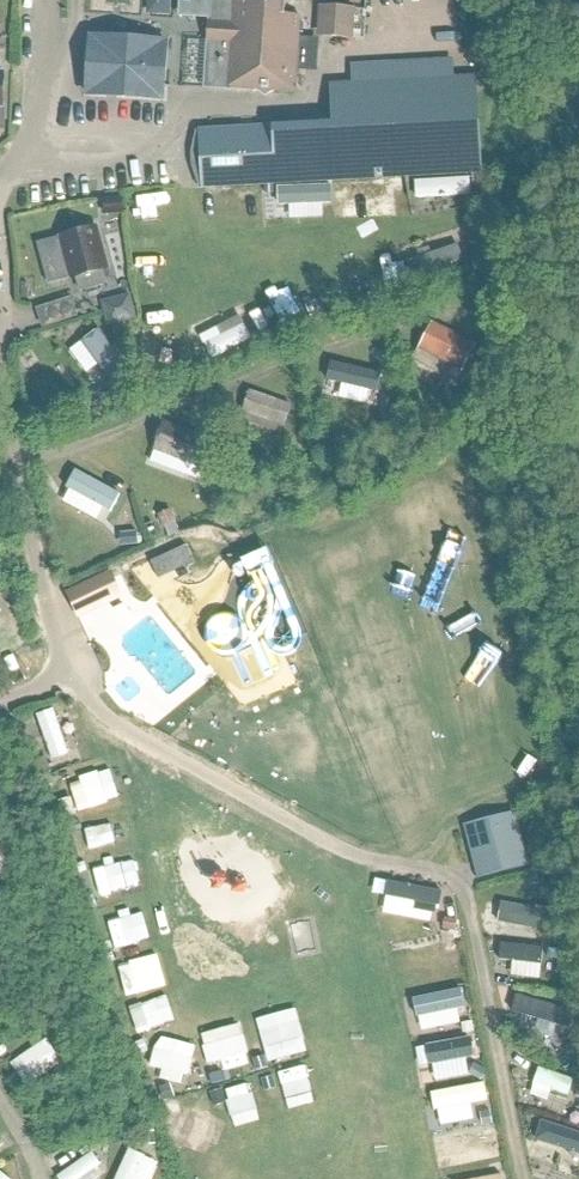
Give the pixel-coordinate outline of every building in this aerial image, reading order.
[(213,22),(207,21),(206,41),(211,41),(208,84),(227,85),(227,87),(258,90),(264,97),(277,91),(295,92),(296,69),(316,70),(318,46),(298,45),(300,22),(284,21),(285,0),(214,0),(213,22)] [(353,39),(355,8),(320,6),(318,37),(353,39)] [(458,51),(451,19),(434,23),(441,54),(458,51)] [(96,49),(94,94),(129,96),(129,84),(165,86),(165,84),(129,82),(131,51),(96,49)] [(434,61),(412,63),(412,74),(435,73),(434,61)] [(192,126),(195,189),(342,183),(343,207),(389,205),(388,183),(412,182),(413,202),(433,201),(434,208),(472,206),(467,78),(327,83),(329,120),(192,126)] [(321,189),(281,194),(285,219),(325,213),(321,189)] [(262,190),(263,205),(280,205),(280,190),(262,190)] [(121,198),(104,199),(105,213),(122,212),(121,198)] [(153,234),(167,234),(168,207),(154,206),(153,234)] [(95,227),(36,243),(47,285),(75,277),(79,291),(106,283),(102,269),(107,268),(95,227)] [(411,279),(464,275),(462,254),(410,257),(411,279)] [(70,318),(68,301),(45,303),(46,319),(70,318)] [(238,315),(187,336),(198,364),(249,343),(238,315)] [(432,322),(418,350),(448,366),(444,376),(457,382),(462,373),(463,373),(476,345),(432,322)] [(66,342),(81,370),(96,362),(107,381),(121,374),(96,326),(66,342)] [(330,380),(350,385),(354,368),(334,363),(330,380)] [(249,390),(239,421),(277,433),(280,425),(285,426),(290,405),(249,390)] [(163,425),(155,448),(205,466),(212,442),(163,425)] [(56,499),(106,519),(120,486),(70,465),(56,499)] [(186,545),(150,562),(158,579),(193,563),(186,545)] [(267,595),(280,589),(261,547),(248,553),(267,595)] [(466,585),(493,580),(488,550),(460,556),(466,585)] [(234,555),(217,560),(231,609),(248,603),(234,555)] [(111,574),(68,594),(78,616),(121,595),(111,574)] [(129,679),(112,686),(118,703),(136,697),(129,679)] [(31,710),(49,758),(65,753),(47,704),(31,710)] [(75,809),(104,800),(95,770),(66,779),(75,809)] [(325,798),(328,822),(337,821),(334,796),(325,798)] [(514,813),(460,825),(476,880),(529,864),(514,813)] [(78,819),(88,852),(100,849),(90,815),(78,819)] [(92,862),(99,891),(112,888),(105,859),(92,862)] [(430,919),(436,888),(383,877),(377,908),(430,919)] [(237,886),(222,887),(223,923),(259,921),(259,908),(238,909),(237,886)] [(535,923),(537,905),(495,902),(494,920),(535,923)] [(291,947),(310,946),(308,921),(290,922),(291,947)] [(493,962),(506,964),(505,972),(537,976),(541,944),(496,939),(493,962)] [(133,1010),(144,1008),(146,1016),(160,1012),(150,976),(126,982),(133,1010)] [(411,987),(412,1013),(460,1011),(459,985),(411,987)] [(149,1023),(135,1029),(145,1050),(159,1044),(149,1023)] [(19,1076),(56,1056),(42,1031),(5,1051),(19,1076)] [(426,1061),(471,1053),(467,1031),(422,1038),(426,1061)] [(238,1042),(214,1048),(218,1064),(242,1058),(238,1042)] [(525,1081),(563,1094),(570,1075),(532,1061),(525,1081)] [(272,1105),(299,1095),(287,1063),(260,1073),(272,1105)] [(243,1076),(219,1082),(228,1115),(251,1109),(243,1076)] [(429,1086),(433,1106),(472,1099),(468,1079),(429,1086)] [(484,1156),(481,1121),(445,1123),(447,1158),(484,1156)] [(578,1145),(578,1129),(570,1129),(569,1145),(578,1145)] [(434,1162),(446,1161),(443,1131),(430,1133),(434,1162)] [(144,1150),(123,1141),(106,1178),(131,1178),(144,1150)] [(59,1178),(75,1178),(100,1164),(87,1143),(50,1166),(59,1178)] [(10,1175),(0,1167),(0,1178),(6,1178),(10,1175)] [(497,1170),(440,1173),(440,1178),(498,1178),(497,1170)]
